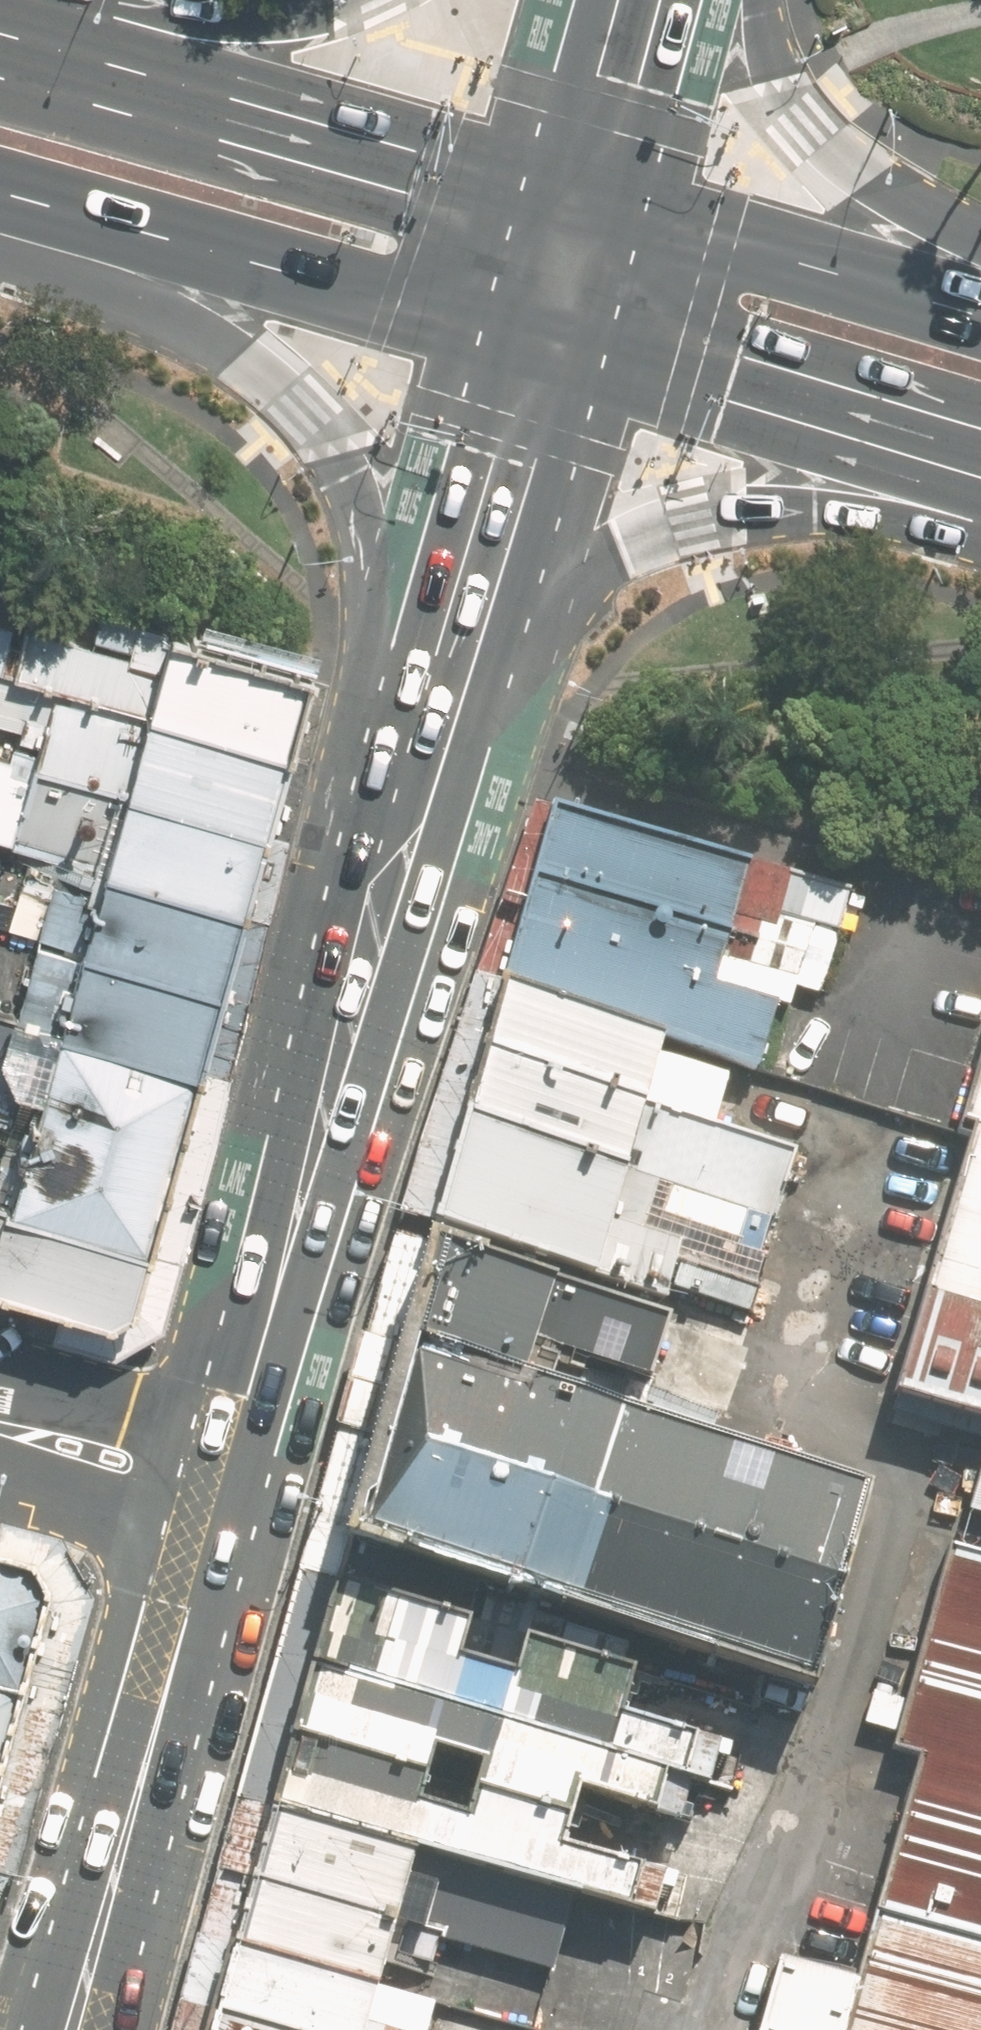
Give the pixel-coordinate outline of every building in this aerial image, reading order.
[(14,1015),(200,1073),(307,669),(141,618),(129,650),(0,615),(0,714),(48,726),(13,844),(57,858),(14,1015)] [(553,807),(502,988),(737,1060),(770,1070),(796,981),(828,988),(853,887),(553,807)] [(483,1056),(716,1124),(737,1060),(502,988),(483,1056)] [(5,1206),(149,1248),(200,1073),(14,1015),(0,1011),(0,1114),(27,1121),(5,1206)] [(483,1056),(435,1227),(772,1333),(788,1272),(757,1266),(795,1147),(716,1124),(483,1056)] [(888,1395),(980,1421),(980,1068),(920,1283),(901,1348),(888,1395)] [(110,1320),(133,1302),(149,1248),(5,1206),(0,1204),(0,1289),(110,1320)] [(920,1283),(845,1261),(829,1327),(901,1348),(920,1283)] [(367,1426),(325,1572),(451,1609),(731,1690),(788,1706),(847,1505),(609,1436),(500,1404),(513,1360),(629,1394),(645,1340),(412,1272),(367,1426)] [(771,1955),(750,2029),(980,2029),(980,1556),(947,1547),(892,1748),(917,1754),(856,1977),(771,1955)] [(0,1568),(0,1699),(19,1704),(45,1610),(31,1576),(0,1568)] [(678,1790),(690,1793),(702,1753),(604,1725),(616,1682),(499,1648),(489,1683),(434,1668),(451,1609),(325,1572),(294,1680),(678,1790)] [(294,1680),(258,1819),(566,1906),(631,1925),(643,1886),(542,1857),(557,1804),(665,1835),(678,1790),(294,1680)] [(0,1699),(0,1774),(19,1704),(0,1699)] [(258,1819),(250,1883),(394,1924),(547,1973),(566,1906),(258,1819)] [(394,1924),(250,1883),(233,1945),(376,1986),(394,1924)] [(272,2029),(427,2029),(435,2003),(376,1986),(233,1945),(214,2013),(272,2029)] [(214,2013),(209,2029),(272,2029),(214,2013)]
